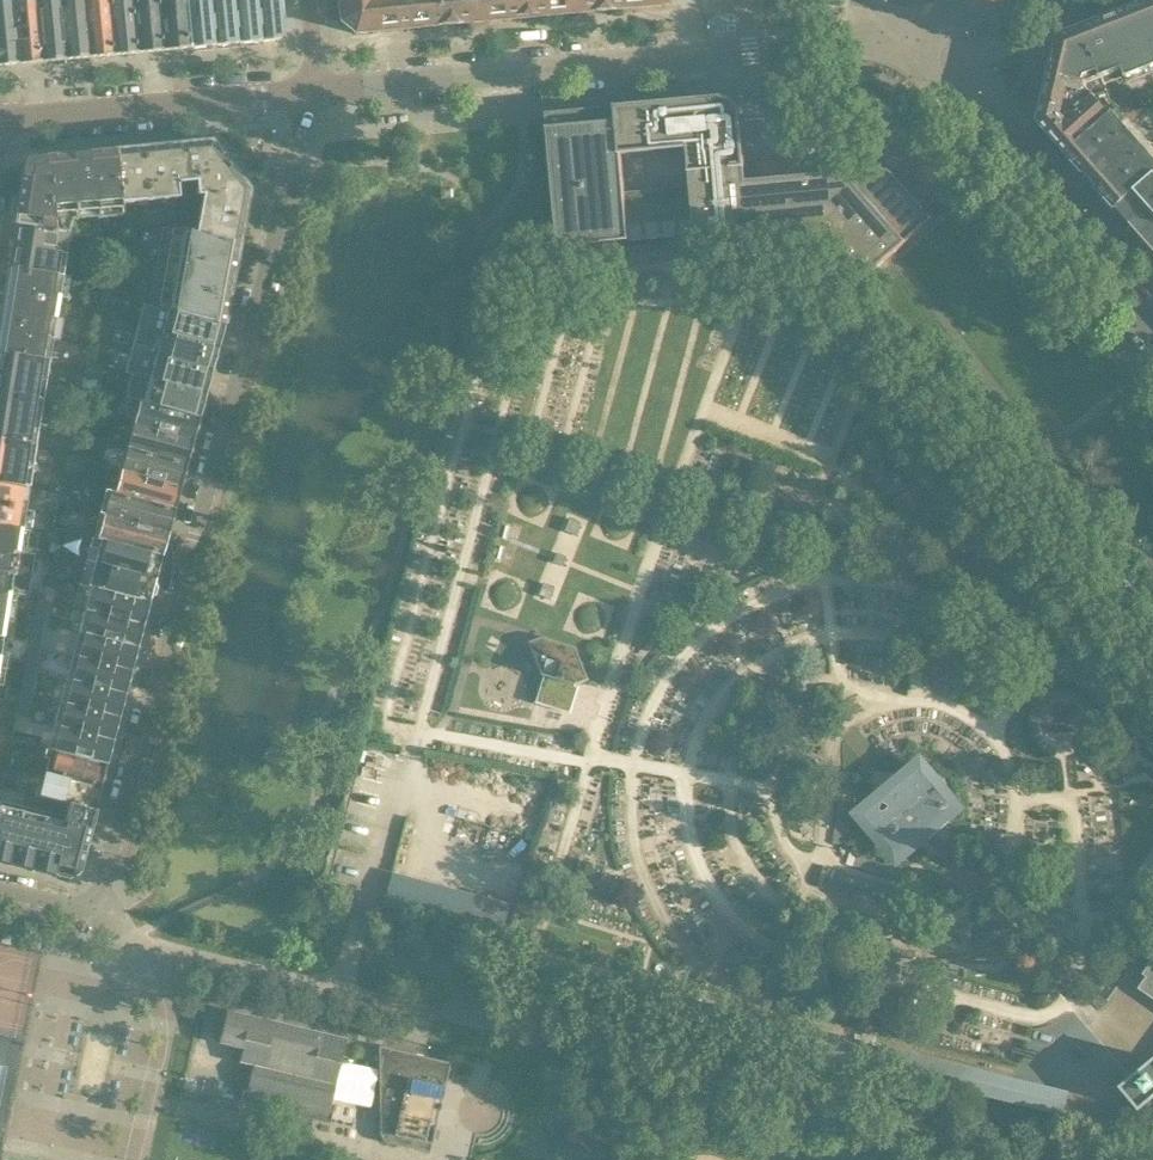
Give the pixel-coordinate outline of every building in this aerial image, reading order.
[(59,0),(44,0),(36,1),(41,62),(65,60),(59,0)] [(84,0),(59,0),(65,60),(89,58),(84,0)] [(108,0),(84,0),(89,58),(113,56),(108,0)] [(113,56),(136,53),(131,0),(108,0),(113,56)] [(184,0),(131,0),(136,53),(189,49),(184,1),(184,0)] [(208,0),(198,0),(184,1),(189,49),(213,46),(208,0)] [(232,0),(208,0),(213,46),(237,44),(232,0)] [(256,0),(232,0),(237,44),(261,42),(256,0)] [(281,0),(256,0),(261,42),(278,40),(284,33),(284,26),(281,0)] [(340,22),(354,34),(411,28),(409,0),(338,0),(340,22)] [(411,28),(499,20),(497,0),(409,0),(411,28)] [(499,20),(569,14),(568,0),(497,0),(499,20)] [(569,14),(646,7),(645,0),(568,0),(569,14)] [(41,62),(36,1),(13,3),(18,64),(41,62)] [(1127,11),(1149,69),(1152,68),(1152,1),(1127,11)] [(13,3),(0,4),(0,66),(18,64),(13,3)] [(1149,69),(1127,11),(1084,28),(1104,81),(1105,84),(1125,76),(1126,78),(1149,69)] [(1104,81),(1084,28),(1060,37),(1050,75),(1091,85),(1104,81)] [(1068,154),(1114,112),(1118,108),(1111,100),(1105,84),(1104,81),(1091,85),(1050,75),(1039,121),(1068,154)] [(858,269),(867,278),(894,254),(902,247),(933,219),(894,175),(892,173),(891,172),(888,171),(887,170),(885,170),(883,169),(881,169),(747,182),(741,115),(740,113),(739,111),(739,109),(737,107),(736,105),(734,103),(733,101),(731,100),(729,99),(724,98),(721,97),(719,97),(716,98),(546,113),(558,248),(596,244),(684,236),(769,230),(781,231),(794,233),(806,237),(817,241),(828,247),(839,253),(849,261),(858,269)] [(1114,112),(1068,154),(1152,250),(1152,157),(1145,148),(1131,132),(1127,128),(1117,116),(1114,112)] [(248,191),(210,143),(172,146),(177,197),(200,195),(193,235),(238,244),(248,191)] [(177,197),(172,146),(115,151),(120,203),(177,197)] [(120,203),(115,151),(46,158),(51,215),(74,213),(75,222),(84,221),(83,212),(97,211),(98,218),(121,216),(120,203)] [(51,215),(46,158),(31,159),(24,166),(14,225),(53,231),(51,215)] [(449,189),(440,189),(440,198),(449,199),(449,189)] [(68,233),(53,231),(14,225),(11,246),(59,254),(61,240),(66,241),(68,233)] [(233,273),(238,244),(193,235),(180,230),(145,229),(140,254),(179,259),(233,273)] [(57,268),(59,254),(11,246),(8,267),(61,276),(62,268),(57,268)] [(223,325),(233,273),(179,259),(140,254),(108,248),(105,265),(95,262),(91,279),(102,282),(100,294),(166,310),(223,325)] [(60,284),(61,276),(8,267),(0,314),(0,331),(46,338),(47,325),(53,326),(55,318),(56,312),(56,310),(50,309),(54,283),(60,284)] [(217,348),(223,326),(223,325),(166,310),(100,294),(96,317),(160,333),(167,335),(217,348)] [(46,338),(0,331),(0,353),(48,361),(49,354),(43,353),(46,338)] [(211,371),(217,348),(167,335),(160,333),(154,356),(211,371)] [(48,361),(0,353),(0,375),(39,381),(41,368),(46,369),(48,361)] [(211,371),(154,356),(148,379),(155,381),(205,395),(211,371)] [(39,381),(0,375),(0,397),(41,403),(42,396),(37,395),(39,381)] [(205,395),(155,381),(148,379),(141,402),(199,417),(205,395)] [(41,403),(0,397),(0,418),(33,423),(35,410),(40,411),(41,403)] [(199,417),(141,402),(137,401),(131,423),(193,440),(199,417)] [(33,423),(0,418),(0,440),(34,446),(36,438),(30,437),(33,423)] [(193,440),(131,423),(125,446),(186,463),(193,440)] [(72,436),(68,457),(79,459),(83,439),(72,436)] [(0,440),(0,484),(21,487),(45,491),(52,448),(34,446),(0,440)] [(186,463),(125,446),(119,470),(180,487),(186,463)] [(67,467),(64,480),(73,482),(76,469),(67,467)] [(180,487),(119,470),(113,493),(173,509),(173,510),(180,487)] [(0,484),(0,527),(21,531),(25,502),(19,501),(21,487),(0,484)] [(173,509),(113,493),(108,492),(105,504),(100,503),(97,514),(167,533),(173,510),(173,509)] [(61,493),(55,519),(65,521),(70,495),(61,493)] [(167,533),(97,514),(95,522),(100,524),(96,537),(96,538),(161,555),(167,533)] [(38,533),(21,531),(0,527),(0,571),(31,576),(38,533)] [(161,555),(96,538),(96,537),(91,537),(88,547),(97,549),(93,563),(155,579),(161,555)] [(149,603),(155,579),(93,563),(85,561),(82,570),(83,570),(79,584),(90,587),(149,603)] [(1,593),(27,598),(31,576),(0,571),(0,597),(1,593)] [(143,626),(149,603),(90,587),(84,610),(143,626)] [(38,600),(36,609),(46,611),(47,602),(38,600)] [(36,609),(35,618),(44,620),(46,611),(36,609)] [(137,648),(143,626),(84,610),(78,632),(83,634),(137,648)] [(35,618),(33,627),(42,629),(44,620),(35,618)] [(33,627),(31,636),(41,638),(42,629),(33,627)] [(137,648),(83,634),(78,632),(72,656),(77,657),(131,672),(137,648)] [(31,636),(30,645),(39,646),(41,638),(31,636)] [(542,637),(529,642),(540,667),(544,676),(535,703),(563,712),(571,684),(576,686),(590,680),(576,648),(542,637)] [(30,645),(28,654),(37,655),(39,646),(30,645)] [(28,654),(26,662),(35,664),(37,655),(28,654)] [(131,672),(77,657),(72,656),(66,679),(125,695),(131,672)] [(26,662),(24,671),(34,673),(35,664),(26,662)] [(24,671),(23,680),(32,682),(34,673),(24,671)] [(125,695),(66,679),(60,702),(118,718),(125,695)] [(23,680),(21,689),(30,691),(32,682),(23,680)] [(21,689),(19,698),(29,700),(30,691),(21,689)] [(19,698),(18,707),(27,709),(29,700),(19,698)] [(118,718),(60,702),(54,725),(59,727),(112,741),(118,718)] [(18,707),(16,716),(25,718),(27,709),(18,707)] [(112,741),(59,727),(54,725),(47,748),(53,750),(106,764),(112,741)] [(106,764),(53,750),(47,748),(45,748),(42,758),(47,760),(44,773),(100,787),(106,764)] [(100,787),(44,773),(39,788),(35,787),(33,796),(67,805),(94,810),(100,787)] [(945,793),(945,792),(944,789),(943,788),(941,785),(940,784),(937,783),(934,780),(929,778),(924,777),(919,776),(917,776),(912,776),(909,776),(907,777),(905,778),(903,780),(901,782),(900,784),(899,786),(898,788),(898,790),(898,791),(898,794),(898,797),(899,801),(899,803),(898,805),(898,807),(896,808),(896,809),(891,811),(883,814),(880,816),(878,818),(876,820),(874,822),(873,825),(873,828),(873,830),(873,831),(873,832),(874,835),(877,837),(879,839),(881,840),(887,843),(891,844),(896,845),(900,845),(904,844),(908,844),(912,842),(916,840),(920,838),(920,837),(921,836),(921,834),(922,833),(921,830),(922,828),(922,826),(922,825),(923,824),(923,822),(926,818),(927,817),(928,815),(935,810),(940,805),(944,801),(944,800),(945,799),(945,798),(946,795),(945,793)] [(67,805),(64,822),(51,875),(69,879),(77,874),(94,810),(67,805)] [(19,812),(0,807),(0,862),(8,864),(19,812)] [(42,817),(19,812),(8,864),(30,870),(42,817)] [(64,822),(42,817),(30,870),(51,875),(64,822)] [(393,874),(384,905),(503,936),(511,905),(393,874)] [(1143,973),(1147,976),(1139,987),(1152,998),(1152,960),(1143,973)] [(269,1105),(326,1119),(346,1038),(226,1010),(218,1042),(242,1048),(238,1063),(252,1066),(243,1106),(268,1112),(269,1105)] [(383,1138),(384,1140),(385,1141),(387,1141),(391,1141),(393,1141),(395,1140),(396,1140),(399,1138),(401,1137),(431,1144),(450,1063),(379,1046),(378,1048),(379,1127),(379,1128),(379,1130),(379,1132),(380,1134),(380,1135),(381,1137),(383,1138)] [(1138,1073),(1132,1078),(1121,1087),(1136,1105),(1140,1110),(1150,1101),(1152,1099),(1152,1060),(1138,1073)] [(461,1065),(459,1074),(470,1076),(472,1068),(461,1065)]
